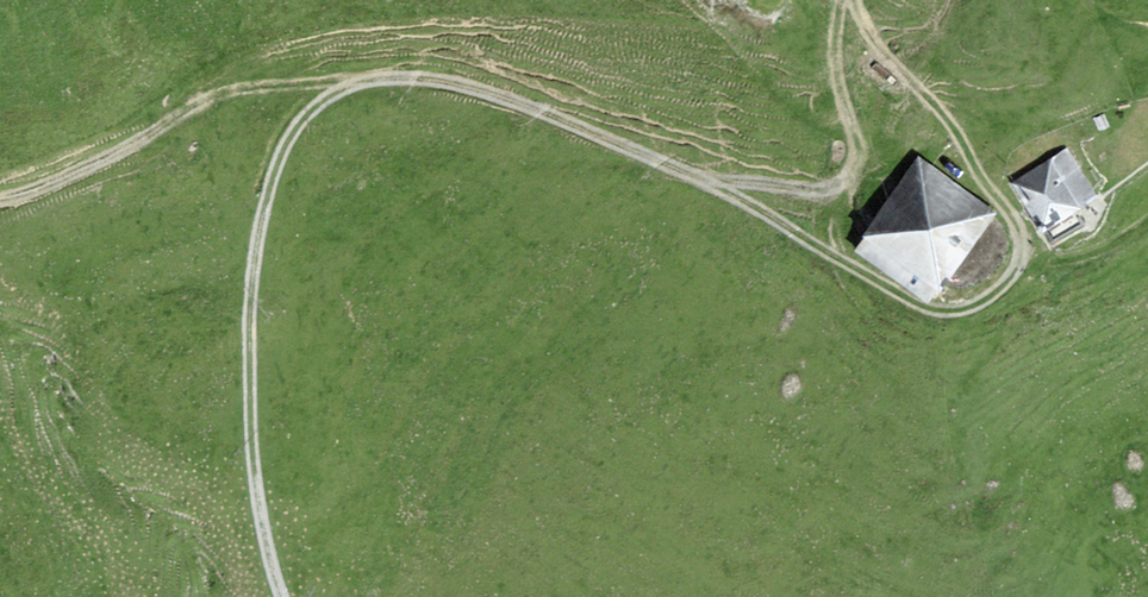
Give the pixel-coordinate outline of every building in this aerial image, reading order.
[(1066,151),(1016,183),(1045,228),(1095,196),(1066,151)] [(997,208),(921,154),(858,242),(933,296),(997,208)]
